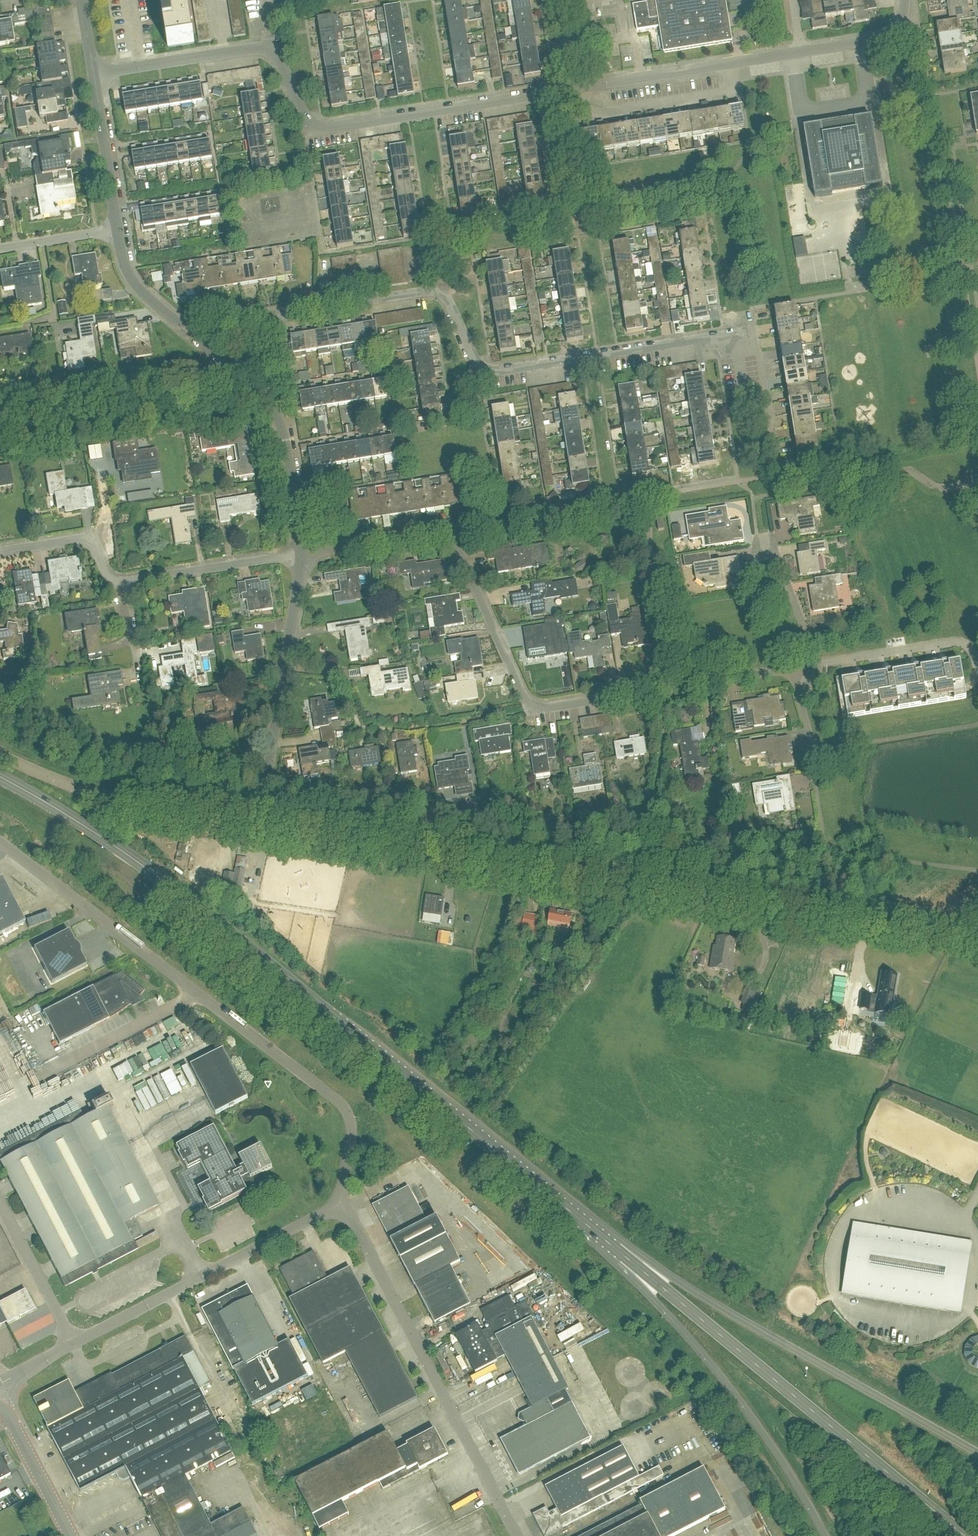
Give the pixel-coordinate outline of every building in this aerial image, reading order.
[(164,21),(168,48),(195,44),(188,0),(160,0),(164,21)] [(463,10),(461,0),(444,0),(446,13),(463,10)] [(531,12),(529,0),(528,0),(513,2),(515,15),(531,12)] [(646,3),(633,6),(637,31),(659,27),(664,54),(731,43),(732,43),(725,0),(646,0),(646,3)] [(837,0),(808,0),(808,3),(811,2),(812,11),(838,7),(837,0)] [(968,7),(967,0),(947,0),(948,10),(968,7)] [(838,7),(839,16),(845,15),(846,23),(848,24),(854,23),(869,21),(868,11),(865,11),(863,3),(838,7)] [(379,24),(386,22),(403,20),(401,7),(384,10),(385,16),(377,18),(378,24),(379,24)] [(826,18),(839,16),(838,7),(812,11),(814,19),(811,20),(812,30),(827,27),(826,18)] [(951,23),(958,22),(970,20),(976,19),(975,14),(969,15),(968,7),(948,10),(951,23)] [(11,26),(34,22),(39,21),(38,17),(51,15),(50,9),(49,8),(37,10),(37,8),(36,8),(32,9),(25,10),(18,11),(18,15),(3,17),(4,23),(0,24),(0,46),(14,44),(11,26)] [(448,25),(465,23),(463,10),(446,13),(448,25)] [(511,28),(533,25),(531,12),(515,15),(516,22),(510,23),(511,28)] [(196,17),(195,17),(196,25),(208,23),(207,16),(206,16),(207,17),(196,19),(196,17)] [(336,31),(336,30),(335,23),(339,22),(339,17),(318,20),(320,34),(336,31)] [(405,32),(403,20),(386,22),(388,31),(380,32),(381,36),(388,35),(405,32)] [(939,38),(960,35),(958,22),(951,23),(937,26),(939,38)] [(450,38),(467,36),(465,23),(448,25),(450,38)] [(519,40),(535,38),(533,25),(511,28),(513,41),(519,40)] [(320,34),(322,46),(338,43),(337,35),(345,34),(344,29),(336,30),(336,31),(320,34)] [(233,32),(234,38),(246,36),(245,30),(233,32)] [(407,45),(405,32),(388,35),(389,43),(382,44),(383,49),(390,48),(407,45)] [(198,37),(199,43),(211,42),(210,35),(198,37)] [(940,50),(962,47),(960,35),(939,38),(940,50)] [(469,48),(467,36),(450,38),(452,51),(469,48)] [(521,53),(537,50),(535,38),(519,40),(521,53)] [(65,49),(64,43),(55,44),(43,46),(36,47),(38,60),(57,57),(57,56),(62,55),(61,50),(65,49)] [(340,56),(340,55),(338,43),(322,46),(324,58),(340,56)] [(392,60),(409,58),(407,45),(390,48),(392,55),(385,56),(386,61),(392,60)] [(942,62),(964,59),(963,52),(967,52),(966,46),(962,47),(940,50),(942,62)] [(471,61),(476,60),(474,47),(469,48),(452,51),(455,63),(471,61)] [(523,65),(539,63),(537,50),(521,53),(523,65)] [(59,69),(59,68),(58,63),(67,62),(66,55),(62,55),(57,56),(57,57),(38,60),(40,72),(59,69)] [(342,68),(341,61),(346,60),(345,55),(340,55),(340,56),(324,58),(326,71),(342,68)] [(394,73),(411,70),(409,58),(392,60),(394,68),(388,69),(389,74),(394,73)] [(964,59),(942,62),(944,75),(966,71),(964,59)] [(473,73),(471,61),(455,63),(457,76),(473,73)] [(539,63),(523,65),(525,79),(541,76),(539,63)] [(59,90),(62,89),(71,88),(70,79),(61,81),(60,75),(69,74),(68,67),(59,68),(59,69),(40,72),(42,84),(50,83),(58,82),(59,90)] [(328,84),(344,81),(343,73),(348,73),(347,67),(342,68),(326,71),(328,84)] [(396,85),(413,83),(411,70),(394,73),(396,85)] [(473,73),(457,76),(459,88),(459,89),(475,86),(473,73)] [(190,86),(193,104),(204,102),(201,85),(194,86),(193,79),(189,80),(190,86)] [(330,96),(346,93),(345,86),(352,85),(352,80),(344,81),(328,84),(330,96)] [(193,104),(190,86),(183,87),(182,81),(178,82),(179,88),(182,106),(193,104)] [(63,95),(62,89),(59,90),(58,82),(50,83),(51,91),(35,93),(37,106),(55,103),(54,96),(63,95)] [(182,106),(179,88),(172,89),(171,83),(167,84),(168,90),(171,108),(182,106)] [(413,83),(396,85),(398,93),(389,94),(390,100),(415,96),(413,83)] [(171,108),(168,90),(161,91),(160,85),(156,85),(157,92),(160,110),(171,108)] [(157,92),(150,93),(149,86),(145,87),(146,93),(149,111),(160,110),(157,92)] [(146,93),(139,94),(138,88),(134,89),(135,95),(138,113),(149,111),(146,93)] [(135,95),(128,96),(127,90),(123,91),(124,97),(123,97),(126,115),(138,113),(135,95)] [(243,108),(261,105),(260,99),(267,98),(266,93),(265,93),(264,93),(259,94),(241,96),(243,108)] [(346,93),(330,96),(332,109),(348,106),(346,93)] [(977,109),(977,96),(970,98),(972,110),(977,109)] [(55,103),(37,106),(39,118),(46,117),(47,125),(68,122),(66,114),(57,115),(56,108),(65,107),(64,101),(55,103)] [(245,119),(263,116),(262,110),(268,109),(268,104),(261,105),(243,108),(245,119)] [(728,111),(732,132),(745,130),(742,109),(728,111)] [(719,134),(732,132),(728,111),(715,113),(719,134)] [(706,136),(719,134),(715,113),(702,115),(706,136)] [(247,130),(264,127),(263,121),(270,120),(269,115),(263,116),(245,119),(247,130)] [(706,136),(702,115),(689,117),(692,138),(706,136)] [(679,140),(692,138),(689,117),(676,119),(679,140)] [(666,143),(679,140),(676,119),(663,121),(666,143)] [(865,192),(865,191),(877,189),(877,188),(882,188),(881,178),(882,177),(881,172),(880,172),(878,159),(879,158),(877,148),(876,148),(874,134),(875,134),(874,129),(873,129),(871,119),(866,120),(854,121),(854,120),(821,126),(821,127),(809,129),(804,130),(805,140),(804,140),(805,145),(806,145),(808,159),(807,159),(809,170),(810,169),(812,183),(811,183),(812,189),(813,188),(815,198),(820,198),(832,196),(832,197),(865,192)] [(653,145),(666,143),(663,121),(650,123),(653,145)] [(640,147),(653,145),(650,123),(637,126),(640,147)] [(248,141),(266,138),(265,132),(272,131),(271,126),(264,127),(247,130),(248,141)] [(519,142),(535,140),(533,126),(531,127),(525,128),(519,129),(517,129),(519,142)] [(627,149),(640,147),(637,126),(624,128),(627,149)] [(614,151),(627,149),(624,128),(611,130),(614,151)] [(601,153),(614,151),(611,130),(598,132),(601,153)] [(587,155),(601,153),(598,132),(584,134),(587,155)] [(199,144),(202,162),(213,160),(210,142),(204,143),(203,137),(198,137),(199,144)] [(250,152),(268,149),(267,143),(274,142),(273,137),(266,138),(248,141),(250,152)] [(452,153),(469,150),(466,137),(450,140),(452,153)] [(202,162),(199,144),(193,145),(192,138),(187,139),(188,145),(191,163),(202,162)] [(191,163),(188,145),(182,146),(181,140),(176,141),(177,147),(180,165),(191,163)] [(521,155),(537,152),(535,140),(519,142),(521,155)] [(36,177),(52,174),(66,172),(65,165),(70,164),(66,142),(39,147),(32,148),(33,155),(37,155),(38,160),(34,165),(36,177)] [(180,165),(177,147),(171,148),(170,142),(165,143),(166,149),(169,167),(180,165)] [(166,149),(160,150),(159,144),(154,144),(155,151),(158,169),(169,167),(166,149)] [(13,146),(13,145),(4,146),(5,155),(9,155),(11,150),(13,146)] [(155,151),(148,152),(147,145),(143,146),(144,152),(147,170),(158,169),(155,151)] [(392,162),(408,159),(406,146),(404,147),(398,148),(392,149),(390,149),(392,162)] [(144,152),(137,153),(136,147),(132,148),(133,154),(132,154),(135,172),(147,170),(144,152)] [(252,163),(270,160),(269,154),(275,153),(275,148),(268,149),(250,152),(252,163)] [(454,165),(471,163),(469,150),(452,153),(454,165)] [(523,167),(539,165),(537,152),(521,155),(523,167)] [(325,173),(342,170),(340,157),(323,160),(325,173)] [(270,160),(252,163),(254,174),(272,171),(270,165),(277,164),(276,159),(270,160)] [(394,175),(410,172),(408,159),(392,162),(394,175)] [(456,178),(473,175),(471,163),(454,165),(456,178)] [(525,180),(541,178),(539,165),(523,167),(525,180)] [(328,185),(344,183),(342,170),(325,173),(328,185)] [(66,172),(52,174),(36,177),(37,188),(36,188),(41,217),(57,214),(55,204),(76,200),(74,188),(71,172),(66,173),(66,172)] [(396,187),(412,185),(410,172),(394,175),(396,187)] [(458,191),(475,188),(473,175),(456,178),(458,191)] [(527,193),(543,190),(541,178),(525,180),(527,193)] [(328,185),(330,198),(346,195),(345,188),(349,187),(348,182),(344,183),(328,185)] [(398,200),(415,197),(412,185),(396,187),(398,200)] [(460,203),(477,201),(475,188),(458,191),(460,203)] [(545,203),(543,190),(527,193),(529,205),(545,203)] [(210,219),(211,219),(222,217),(219,199),(213,200),(212,194),(207,195),(208,201),(210,219)] [(196,196),(197,203),(200,220),(199,220),(200,225),(211,223),(211,219),(210,219),(208,201),(207,195),(196,196)] [(332,211),(348,208),(346,195),(330,198),(332,211)] [(200,220),(197,203),(191,204),(190,197),(185,198),(186,204),(189,222),(199,220),(200,220)] [(400,213),(417,210),(415,197),(398,200),(400,213)] [(189,226),(189,222),(186,204),(180,205),(179,199),(174,200),(175,206),(178,228),(189,226)] [(178,228),(175,206),(168,207),(167,201),(163,202),(164,208),(167,226),(167,230),(178,228)] [(462,216),(479,213),(477,201),(460,203),(462,216)] [(164,208),(157,209),(156,203),(152,203),(153,210),(156,227),(167,226),(164,208)] [(545,203),(529,205),(531,218),(547,216),(545,203)] [(153,210),(147,211),(146,204),(141,205),(142,211),(142,212),(145,233),(156,231),(156,227),(153,210)] [(334,223),(350,221),(348,208),(332,211),(334,223)] [(402,225),(419,223),(417,210),(400,213),(402,225)] [(479,213),(462,216),(464,229),(481,226),(479,213)] [(336,236),(352,233),(350,221),(334,223),(336,236)] [(419,223),(402,225),(404,238),(421,236),(419,223)] [(676,242),(677,248),(681,247),(681,246),(697,244),(695,231),(679,234),(680,241),(676,242)] [(352,233),(336,236),(338,249),(354,246),(352,233)] [(805,239),(793,241),(796,258),(808,256),(805,239)] [(615,257),(631,254),(630,247),(635,246),(634,241),(613,244),(615,257)] [(666,252),(676,251),(676,243),(665,244),(666,252)] [(683,259),(699,257),(697,244),(681,246),(681,247),(683,259)] [(272,250),(273,259),(277,279),(295,276),(292,256),(282,258),(280,248),(272,250)] [(277,279),(273,259),(264,260),(262,251),(254,253),(255,262),(259,282),(277,279)] [(555,267),(572,265),(570,251),(553,254),(555,267)] [(259,282),(255,262),(245,263),(244,254),(236,256),(237,265),(241,285),(259,282)] [(633,267),(631,254),(615,257),(617,270),(633,267)] [(99,276),(95,255),(72,259),(75,276),(82,275),(84,289),(102,286),(101,276),(99,276)] [(218,258),(219,268),(223,288),(241,285),(237,265),(232,265),(231,256),(218,258)] [(488,264),(500,263),(499,256),(487,258),(488,264)] [(685,272),(701,269),(699,257),(683,259),(685,272)] [(223,288),(219,268),(209,269),(207,260),(200,261),(204,291),(223,288)] [(187,298),(186,294),(204,291),(200,261),(194,262),(195,272),(191,272),(189,263),(181,264),(185,284),(183,284),(183,286),(178,287),(180,300),(187,298)] [(489,278),(505,275),(503,262),(500,263),(488,264),(487,265),(489,278)] [(42,304),(38,278),(41,277),(39,264),(23,267),(24,269),(1,272),(3,288),(26,284),(27,294),(16,295),(17,301),(20,301),(21,308),(42,304)] [(557,280),(574,277),(572,265),(555,267),(557,280)] [(167,279),(173,278),(172,270),(172,266),(165,267),(167,279)] [(635,280),(634,273),(639,272),(638,266),(633,267),(617,270),(619,283),(635,280)] [(683,286),(703,282),(701,269),(685,272),(686,280),(682,280),(683,286)] [(491,290),(507,288),(505,275),(489,278),(491,290)] [(559,292),(576,290),(574,277),(557,280),(559,292)] [(395,280),(396,287),(408,285),(407,279),(395,280)] [(637,293),(637,292),(636,285),(641,284),(640,279),(635,280),(619,283),(621,295),(637,293)] [(384,289),(396,287),(395,280),(383,282),(384,289)] [(685,298),(705,295),(703,282),(683,286),(687,286),(688,293),(684,293),(685,298)] [(348,288),(349,294),(361,292),(360,286),(348,288)] [(338,296),(349,294),(348,288),(337,290),(338,296)] [(493,303),(509,300),(507,288),(491,290),(493,303)] [(561,305),(578,302),(576,290),(559,292),(561,305)] [(623,308),(639,305),(638,298),(643,297),(642,292),(637,292),(637,293),(621,295),(623,308)] [(691,310),(707,307),(705,295),(685,298),(685,299),(689,298),(691,310)] [(495,316),(511,313),(509,300),(493,303),(495,316)] [(60,316),(67,315),(65,302),(58,303),(60,316)] [(563,317),(580,315),(578,302),(561,305),(563,317)] [(625,321),(641,318),(639,305),(623,308),(625,321)] [(707,307),(691,310),(693,323),(710,321),(707,307)] [(777,323),(798,320),(796,307),(775,310),(777,323)] [(27,317),(36,316),(35,309),(26,311),(27,317)] [(673,324),(680,323),(678,312),(671,313),(673,324)] [(497,328),(513,326),(511,313),(495,316),(497,328)] [(98,326),(109,324),(110,330),(116,329),(120,352),(135,349),(137,358),(152,356),(150,341),(147,342),(146,332),(148,331),(147,324),(137,326),(136,319),(130,320),(112,323),(110,315),(96,317),(98,326)] [(565,330),(582,327),(580,315),(563,317),(565,330)] [(641,318),(625,321),(627,333),(647,330),(645,317),(641,318)] [(376,329),(376,325),(368,326),(367,319),(362,319),(363,327),(366,344),(379,342),(377,334),(376,329)] [(779,337),(800,333),(798,320),(777,323),(779,337)] [(366,344),(363,327),(356,328),(355,321),(350,321),(351,328),(354,346),(366,344)] [(342,323),(338,323),(339,330),(342,348),(343,353),(355,352),(354,346),(351,328),(344,330),(342,323)] [(84,369),(82,360),(96,357),(91,325),(78,327),(81,343),(66,345),(68,362),(73,361),(74,371),(84,369)] [(339,330),(332,332),(331,325),(326,325),(327,332),(330,350),(342,348),(339,330)] [(499,341),(515,338),(513,326),(497,328),(499,341)] [(318,327),(314,327),(315,334),(318,352),(319,356),(331,355),(330,350),(327,332),(320,334),(318,327)] [(582,327),(565,330),(568,343),(584,341),(584,340),(582,327)] [(315,334),(307,335),(306,328),(302,329),(303,336),(304,336),(306,354),(318,352),(315,334)] [(307,357),(306,354),(304,336),(303,336),(295,337),(294,330),(290,331),(291,338),(292,346),(286,346),(288,356),(294,355),(294,359),(307,357)] [(430,346),(429,339),(436,338),(436,333),(429,334),(428,334),(411,337),(413,349),(430,346)] [(781,350),(802,346),(800,333),(779,337),(781,350)] [(30,335),(0,340),(0,354),(8,353),(9,361),(20,359),(19,355),(33,353),(30,335)] [(515,338),(499,341),(501,354),(517,351),(515,338)] [(393,343),(386,344),(387,353),(395,352),(393,343)] [(431,351),(438,350),(438,349),(437,345),(430,346),(413,349),(415,361),(432,358),(431,351)] [(783,363),(804,360),(802,346),(781,350),(783,363)] [(417,373),(434,370),(433,363),(440,362),(439,357),(432,358),(415,361),(417,373)] [(785,376),(806,373),(804,360),(783,363),(785,376)] [(334,377),(333,368),(325,369),(326,378),(334,377)] [(418,385),(436,382),(435,375),(442,374),(441,369),(434,370),(417,373),(418,385)] [(787,389),(808,386),(806,373),(785,376),(787,389)] [(687,391),(704,388),(702,375),(699,375),(693,376),(687,377),(685,378),(686,386),(681,386),(682,391),(687,391)] [(290,384),(300,383),(299,376),(289,378),(290,384)] [(371,376),(372,383),(375,401),(387,399),(384,381),(376,382),(375,376),(371,376)] [(819,384),(828,383),(826,376),(818,377),(819,384)] [(375,401),(372,383),(364,384),(363,378),(359,378),(360,385),(363,403),(375,401)] [(76,379),(63,381),(64,388),(78,387),(76,379)] [(363,403),(360,385),(352,386),(351,380),(347,380),(348,387),(351,405),(363,403)] [(351,405),(348,387),(340,388),(339,381),(335,382),(336,389),(339,407),(351,405)] [(420,397),(438,394),(437,387),(444,386),(443,381),(436,382),(418,385),(420,397)] [(336,389),(328,390),(327,383),(323,384),(324,391),(327,409),(339,407),(336,389)] [(324,391),(316,392),(315,385),(311,386),(312,393),(315,410),(327,409),(324,391)] [(620,402),(637,399),(636,391),(639,390),(638,385),(635,386),(618,388),(620,402)] [(808,386),(787,389),(789,402),(810,399),(813,398),(811,385),(808,386)] [(312,393),(304,394),(303,387),(299,388),(300,395),(303,412),(315,410),(312,393)] [(689,404),(706,401),(704,388),(687,391),(689,404)] [(422,409),(440,406),(439,399),(446,398),(445,393),(438,395),(438,394),(420,397),(422,409)] [(561,411),(577,408),(575,395),(573,396),(567,397),(561,397),(558,398),(561,411)] [(789,402),(791,415),(812,412),(812,406),(818,405),(817,398),(813,398),(810,399),(789,402)] [(622,414),(639,411),(637,399),(620,402),(622,414)] [(691,416),(708,413),(706,401),(689,404),(690,411),(685,412),(686,417),(691,416)] [(440,406),(422,409),(424,421),(442,419),(441,411),(448,410),(447,405),(440,407),(440,406)] [(494,422),(511,419),(508,406),(492,409),(494,422)] [(563,424),(579,421),(577,408),(561,411),(563,424)] [(624,427),(641,424),(639,411),(622,414),(624,427)] [(812,412),(791,415),(793,428),(814,425),(812,412)] [(693,429),(710,426),(708,413),(691,416),(693,429)] [(335,418),(328,421),(331,430),(338,427),(335,418)] [(496,434),(513,432),(511,419),(494,422),(496,434)] [(561,437),(565,436),(581,434),(579,421),(563,424),(564,432),(560,432),(561,437)] [(626,439),(643,437),(641,424),(624,427),(626,439)] [(795,441),(817,438),(815,431),(822,430),(821,424),(814,425),(793,428),(795,441)] [(695,441),(712,439),(710,426),(693,429),(694,436),(689,437),(690,442),(695,441)] [(498,447),(515,444),(513,432),(496,434),(498,447)] [(381,441),(384,459),(396,457),(393,439),(385,440),(384,433),(380,434),(381,441)] [(562,450),(567,449),(583,446),(581,434),(565,436),(566,444),(561,445),(562,450)] [(384,459),(381,441),(373,442),(372,435),(368,436),(369,443),(372,460),(384,459)] [(248,436),(229,439),(201,444),(203,452),(235,447),(237,463),(229,464),(231,474),(234,473),(236,479),(255,476),(248,436)] [(372,460),(369,443),(361,444),(360,437),(356,438),(357,444),(360,462),(372,460)] [(628,452),(645,449),(643,437),(626,439),(628,452)] [(797,455),(819,451),(817,438),(795,441),(797,455)] [(360,462),(357,444),(349,446),(348,439),(344,439),(345,446),(348,464),(360,462)] [(697,454),(714,451),(712,439),(695,441),(696,449),(691,450),(692,455),(697,454)] [(345,446),(337,448),(336,441),(332,441),(333,448),(336,466),(348,464),(345,446)] [(333,448),(325,450),(324,443),(320,443),(321,450),(324,468),(336,466),(333,448)] [(321,450),(313,451),(312,444),(308,445),(309,452),(312,470),(324,468),(321,450)] [(500,460),(517,457),(515,444),(498,447),(500,460)] [(569,461),(585,459),(583,446),(567,449),(569,461)] [(133,454),(132,449),(115,452),(116,460),(120,459),(123,483),(135,481),(134,475),(150,473),(150,475),(160,473),(157,451),(133,454)] [(630,465),(647,462),(645,449),(628,452),(630,465)] [(714,451),(697,454),(699,467),(716,464),(714,451)] [(800,468),(821,465),(819,451),(797,455),(800,468)] [(502,472),(519,469),(517,457),(500,460),(502,472)] [(571,474),(587,471),(585,459),(569,461),(571,474)] [(647,462),(630,465),(633,478),(649,475),(647,462)] [(13,486),(10,467),(0,469),(1,472),(0,472),(0,488),(13,486)] [(504,485),(521,482),(519,469),(502,472),(504,485)] [(590,484),(587,471),(571,474),(572,482),(566,483),(567,492),(576,490),(575,487),(590,484)] [(66,493),(63,474),(46,476),(50,496),(55,495),(56,500),(48,501),(49,509),(57,508),(57,509),(64,508),(65,513),(81,510),(88,509),(85,490),(66,493)] [(441,487),(444,508),(463,505),(460,484),(449,486),(448,477),(439,478),(441,487)] [(441,487),(431,489),(429,480),(421,481),(423,490),(426,511),(444,508),(441,487)] [(521,482),(504,485),(506,498),(523,495),(521,482)] [(423,490),(413,492),(411,483),(403,484),(404,493),(405,493),(408,514),(426,511),(423,490)] [(405,493),(404,493),(394,495),(393,486),(385,487),(386,496),(387,496),(390,517),(408,514),(405,493)] [(387,496),(386,496),(376,498),(375,489),(367,490),(368,499),(369,499),(372,520),(390,517),(387,496)] [(369,499),(368,499),(358,501),(357,492),(349,493),(353,523),(372,520),(369,499)] [(554,503),(559,498),(554,493),(549,498),(554,503)] [(230,517),(261,511),(258,496),(217,503),(221,523),(231,522),(230,517)] [(780,521),(787,520),(788,524),(788,525),(789,525),(789,526),(790,526),(791,526),(793,525),(794,529),(799,528),(800,536),(816,533),(814,518),(820,517),(819,507),(817,507),(816,499),(778,505),(780,521)] [(179,546),(192,544),(190,531),(188,531),(186,518),(190,517),(190,520),(197,519),(195,506),(148,513),(150,523),(173,519),(173,520),(175,520),(179,546)] [(730,524),(728,522),(726,509),(710,512),(710,514),(687,518),(690,541),(711,537),(712,546),(737,542),(739,542),(740,540),(742,538),(742,536),(742,534),(740,523),(730,524)] [(674,541),(682,540),(680,526),(672,527),(674,541)] [(800,576),(820,573),(817,552),(826,551),(825,543),(809,545),(810,553),(797,555),(800,576)] [(550,565),(546,545),(511,551),(499,553),(487,555),(488,561),(496,560),(498,574),(550,565)] [(710,563),(709,555),(684,559),(686,568),(694,566),(696,580),(703,586),(706,588),(706,587),(707,588),(716,586),(716,589),(739,585),(737,572),(739,571),(737,559),(710,563)] [(49,574),(43,575),(37,576),(39,588),(41,598),(47,597),(45,587),(52,586),(51,582),(68,579),(69,583),(82,581),(80,574),(82,574),(81,571),(80,571),(78,558),(48,563),(49,574)] [(578,573),(587,566),(583,561),(574,568),(578,573)] [(417,566),(416,562),(414,562),(406,563),(408,575),(411,574),(414,590),(425,589),(424,585),(447,581),(444,562),(417,566)] [(361,591),(359,578),(366,577),(366,576),(371,575),(370,569),(325,576),(326,583),(340,581),(342,594),(335,596),(336,605),(369,600),(367,590),(361,591)] [(41,598),(39,588),(37,576),(32,577),(31,571),(13,574),(15,586),(18,585),(19,590),(15,591),(15,594),(16,594),(18,607),(30,605),(29,596),(35,595),(36,598),(41,598)] [(802,576),(790,580),(791,585),(804,582),(802,576)] [(813,613),(839,609),(835,586),(842,585),(841,576),(821,579),(822,586),(809,588),(813,613)] [(269,583),(260,584),(260,581),(246,584),(248,595),(243,596),(244,602),(249,602),(251,613),(273,610),(272,601),(271,601),(270,597),(271,597),(269,583)] [(579,598),(576,581),(565,583),(552,585),(552,581),(535,584),(536,592),(512,596),(514,608),(533,605),(535,617),(546,616),(544,601),(561,599),(561,601),(579,598)] [(189,628),(189,631),(211,628),(204,590),(188,592),(189,595),(170,599),(172,615),(185,613),(187,628),(189,628)] [(460,602),(460,598),(459,596),(441,599),(441,598),(425,601),(426,605),(427,607),(432,606),(435,630),(464,625),(462,613),(456,614),(455,611),(457,610),(456,603),(460,602)] [(609,624),(611,636),(621,635),(621,633),(625,633),(626,639),(630,639),(631,645),(638,644),(638,648),(649,646),(647,634),(643,635),(640,614),(630,616),(631,620),(619,622),(616,606),(607,607),(609,624)] [(102,659),(96,623),(95,619),(98,619),(97,611),(65,616),(66,624),(70,623),(72,633),(74,633),(83,631),(84,633),(89,661),(102,659)] [(266,620),(256,621),(256,629),(266,629),(266,620)] [(370,658),(365,627),(370,627),(369,620),(361,621),(339,625),(341,632),(347,631),(349,645),(348,645),(350,661),(370,658)] [(523,630),(527,650),(534,649),(536,659),(567,654),(565,643),(562,627),(564,627),(563,620),(545,623),(546,626),(523,630)] [(17,626),(11,625),(12,631),(0,633),(0,644),(5,643),(7,652),(3,653),(4,661),(18,659),(16,650),(24,649),(22,636),(19,637),(17,626)] [(245,639),(244,632),(232,634),(236,655),(246,653),(248,662),(265,659),(261,636),(245,639)] [(430,633),(419,634),(420,642),(431,640),(430,633)] [(570,655),(574,654),(575,661),(594,658),(596,670),(605,668),(603,650),(611,649),(609,636),(598,638),(599,643),(592,644),(592,642),(583,644),(581,633),(567,635),(570,655)] [(212,635),(196,638),(199,654),(215,652),(212,635)] [(198,679),(194,655),(197,654),(196,647),(195,639),(182,641),(183,649),(185,656),(163,660),(165,669),(158,670),(161,689),(174,687),(171,668),(186,666),(189,681),(190,686),(206,684),(205,678),(198,679)] [(455,665),(456,671),(457,677),(473,675),(472,669),(480,667),(478,653),(480,653),(478,640),(463,642),(462,641),(448,643),(450,656),(462,654),(463,663),(455,665)] [(955,664),(954,661),(836,680),(842,717),(842,718),(847,717),(848,719),(966,700),(960,663),(955,664)] [(381,674),(380,668),(360,671),(361,678),(369,677),(372,697),(387,695),(387,692),(403,689),(403,692),(411,691),(408,670),(400,672),(381,674)] [(114,691),(114,687),(123,685),(121,673),(96,677),(97,683),(89,684),(90,691),(92,691),(94,697),(72,701),(74,711),(103,706),(103,704),(119,702),(117,690),(114,691)] [(473,675),(457,677),(458,685),(446,687),(449,704),(477,699),(475,683),(473,675)] [(414,686),(417,694),(424,691),(421,683),(414,686)] [(194,698),(195,705),(215,702),(216,708),(218,708),(219,715),(198,718),(200,728),(229,723),(228,721),(245,718),(243,707),(240,708),(239,704),(249,702),(256,701),(254,688),(246,690),(221,694),(194,698)] [(771,699),(770,696),(763,697),(763,700),(746,703),(747,712),(752,711),(754,728),(765,726),(764,720),(772,719),(772,723),(786,721),(783,706),(780,706),(779,698),(771,699)] [(321,734),(334,732),(332,721),(338,720),(336,703),(329,704),(328,701),(322,702),(322,699),(310,701),(315,730),(320,729),(321,734)] [(736,733),(742,732),(741,730),(747,729),(744,706),(732,707),(736,733)] [(605,729),(611,728),(609,716),(603,717),(605,729)] [(493,740),(492,736),(511,733),(510,726),(473,732),(475,743),(479,742),(482,757),(511,752),(509,737),(493,740)] [(591,738),(602,736),(601,729),(599,730),(593,731),(590,731),(591,738)] [(693,743),(691,730),(671,733),(673,747),(680,745),(686,783),(700,781),(698,772),(709,770),(708,762),(701,763),(698,742),(693,743)] [(322,740),(335,738),(334,732),(321,734),(322,740)] [(640,740),(639,737),(630,739),(630,742),(614,745),(617,760),(647,756),(644,740),(640,740)] [(774,740),(774,737),(767,738),(767,741),(752,743),(751,741),(740,743),(743,760),(757,758),(757,756),(768,754),(768,756),(770,766),(774,765),(775,767),(777,766),(777,765),(782,764),(782,766),(792,765),(788,738),(774,740)] [(335,738),(322,740),(323,746),(314,748),(315,749),(299,752),(303,777),(318,774),(317,764),(331,762),(331,761),(335,760),(334,755),(330,756),(329,749),(337,748),(335,738)] [(548,760),(552,760),(551,755),(555,755),(553,739),(523,745),(524,754),(530,753),(534,777),(550,774),(548,760)] [(413,749),(412,743),(397,746),(401,775),(417,773),(415,757),(418,756),(416,749),(413,749)] [(374,749),(374,746),(364,748),(365,751),(349,753),(351,769),(381,764),(379,749),(374,749)] [(596,755),(584,757),(586,768),(570,771),(573,791),(603,786),(600,766),(597,767),(596,755)] [(440,769),(436,770),(439,791),(469,786),(467,772),(469,771),(467,758),(456,760),(457,766),(449,768),(449,764),(439,766),(440,769)] [(795,812),(789,777),(777,779),(777,782),(752,786),(756,807),(770,805),(774,804),(776,812),(784,810),(785,814),(786,814),(786,813),(795,812)] [(723,835),(724,847),(737,846),(736,833),(723,835)] [(246,871),(248,859),(238,858),(236,870),(235,869),(234,874),(225,873),(222,893),(232,894),(232,895),(242,897),(242,891),(243,891),(246,871)] [(25,923),(2,878),(0,879),(0,936),(25,923)] [(426,897),(424,915),(442,917),(444,899),(426,897)] [(569,930),(572,915),(550,911),(547,927),(569,930)] [(525,914),(524,919),(522,929),(521,932),(537,936),(540,926),(538,926),(539,917),(525,914)] [(522,929),(524,919),(515,917),(513,927),(522,929)] [(51,984),(86,966),(68,931),(33,949),(51,984)] [(733,958),(735,942),(717,939),(716,948),(714,947),(710,969),(733,973),(735,958),(733,958)] [(704,967),(706,959),(699,957),(697,966),(704,967)] [(59,1045),(109,1020),(113,1017),(118,1015),(122,1012),(126,1008),(130,1005),(138,999),(144,991),(121,973),(43,1013),(59,1045)] [(747,986),(745,992),(759,996),(761,991),(747,986)] [(890,1016),(893,996),(888,995),(888,991),(880,989),(878,1000),(871,999),(871,997),(863,995),(860,1010),(869,1011),(869,1009),(877,1010),(876,1014),(890,1016)] [(889,1016),(877,1014),(876,1022),(888,1024),(889,1016)] [(155,1049),(145,1052),(149,1063),(159,1060),(155,1049)] [(216,1116),(248,1100),(224,1051),(192,1067),(216,1116)] [(140,1054),(130,1058),(132,1062),(142,1058),(140,1054)] [(154,1072),(149,1074),(152,1086),(157,1084),(154,1072)] [(5,1088),(0,1091),(0,1104),(10,1100),(5,1088)] [(57,1106),(58,1109),(52,1111),(54,1117),(76,1109),(71,1096),(63,1099),(65,1104),(57,1106)] [(138,1249),(159,1239),(156,1233),(142,1240),(132,1220),(158,1206),(107,1108),(113,1105),(108,1097),(90,1106),(95,1114),(72,1126),(67,1117),(0,1152),(0,1163),(60,1279),(65,1277),(69,1285),(138,1250),(138,1249)] [(239,1158),(244,1167),(235,1171),(226,1154),(222,1146),(214,1131),(188,1144),(179,1149),(182,1154),(180,1155),(184,1164),(187,1163),(190,1168),(201,1161),(213,1183),(211,1184),(200,1190),(206,1201),(204,1202),(210,1212),(223,1205),(247,1193),(247,1192),(261,1184),(257,1177),(273,1168),(261,1147),(239,1158)] [(373,1206),(401,1260),(415,1287),(460,1264),(429,1204),(419,1209),(409,1188),(373,1206)] [(853,1223),(841,1295),(961,1315),(973,1243),(853,1223)] [(329,1280),(314,1252),(280,1270),(295,1298),(290,1300),(324,1365),(346,1353),(380,1419),(418,1399),(350,1269),(329,1280)] [(279,1347),(254,1299),(248,1288),(203,1311),(253,1406),(309,1378),(290,1341),(279,1347)] [(35,1309),(25,1290),(0,1304),(0,1309),(7,1323),(35,1309)] [(519,1382),(555,1364),(532,1319),(534,1318),(526,1302),(515,1308),(509,1296),(481,1311),(491,1328),(480,1334),(476,1327),(459,1336),(478,1372),(495,1363),(494,1361),(505,1356),(519,1382)] [(197,1311),(193,1313),(199,1323),(202,1321),(197,1311)] [(570,1334),(564,1337),(568,1343),(574,1340),(570,1334)] [(124,1480),(130,1477),(142,1498),(185,1476),(232,1453),(226,1442),(230,1441),(227,1435),(223,1437),(200,1391),(211,1385),(186,1338),(76,1394),(70,1381),(34,1400),(49,1429),(81,1491),(117,1473),(120,1478),(124,1480)] [(557,1341),(551,1344),(553,1350),(559,1347),(557,1341)] [(558,1353),(554,1355),(559,1364),(563,1361),(558,1353)] [(342,1363),(332,1367),(338,1380),(347,1376),(342,1363)] [(566,1391),(569,1389),(555,1364),(519,1382),(533,1409),(521,1414),(528,1427),(501,1441),(520,1476),(591,1439),(566,1391)] [(300,1387),(304,1396),(314,1391),(310,1383),(300,1387)] [(393,1447),(387,1433),(293,1476),(316,1525),(346,1512),(340,1500),(377,1483),(379,1486),(446,1455),(434,1429),(393,1447)] [(623,1447),(545,1488),(557,1510),(549,1514),(546,1509),(533,1516),(544,1535),(549,1535),(664,1476),(659,1467),(639,1477),(623,1447)] [(10,1476),(0,1456),(0,1481),(10,1476)] [(704,1469),(640,1501),(642,1506),(584,1535),(676,1535),(725,1510),(704,1469)] [(281,1470),(271,1475),(276,1485),(286,1480),(281,1470)] [(142,1498),(162,1535),(258,1535),(248,1517),(244,1509),(211,1525),(185,1476),(142,1498)] [(285,1502),(295,1496),(293,1492),(283,1498),(285,1502)]
